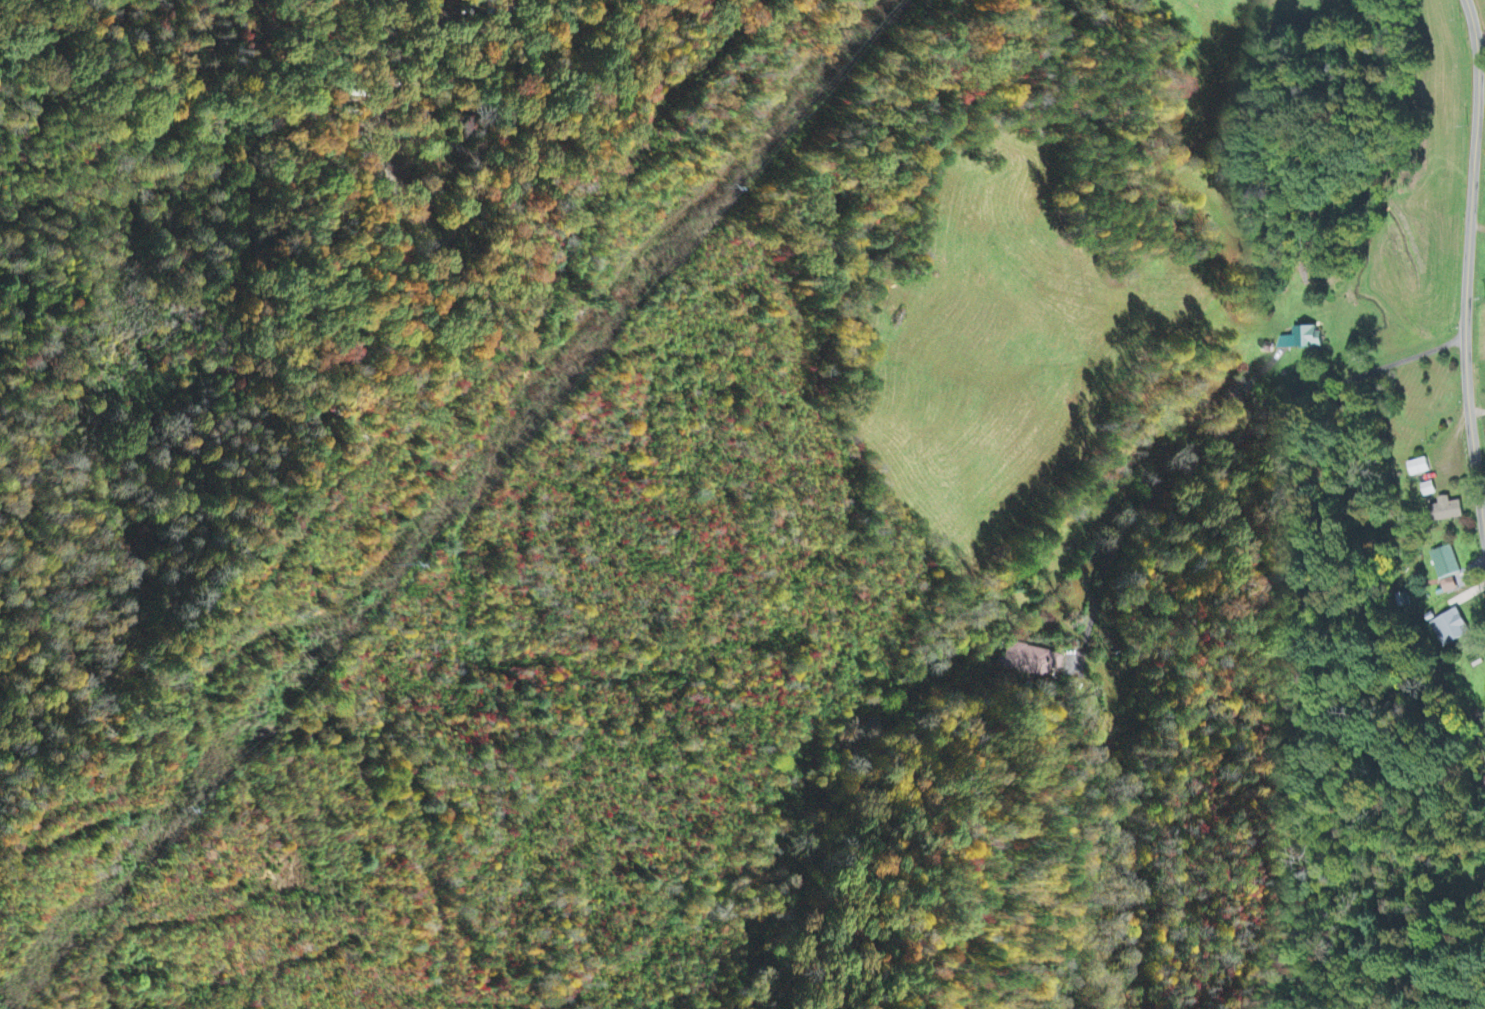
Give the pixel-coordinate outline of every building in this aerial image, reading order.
[(1320,327),(1293,328),(1293,338),(1277,338),(1278,351),(1321,349),(1320,327)] [(1411,477),(1430,473),(1427,459),(1408,464),(1411,477)] [(1436,495),(1433,483),(1421,486),(1424,498),(1436,495)] [(1460,502),(1450,504),(1449,497),(1438,499),(1439,506),(1429,508),(1432,525),(1463,519),(1460,502)] [(1460,575),(1452,547),(1431,553),(1443,594),(1457,591),(1453,576),(1460,575)] [(1471,634),(1458,609),(1430,625),(1444,649),(1471,634)] [(1060,654),(1006,643),(1001,668),(1055,679),(1060,654)]
